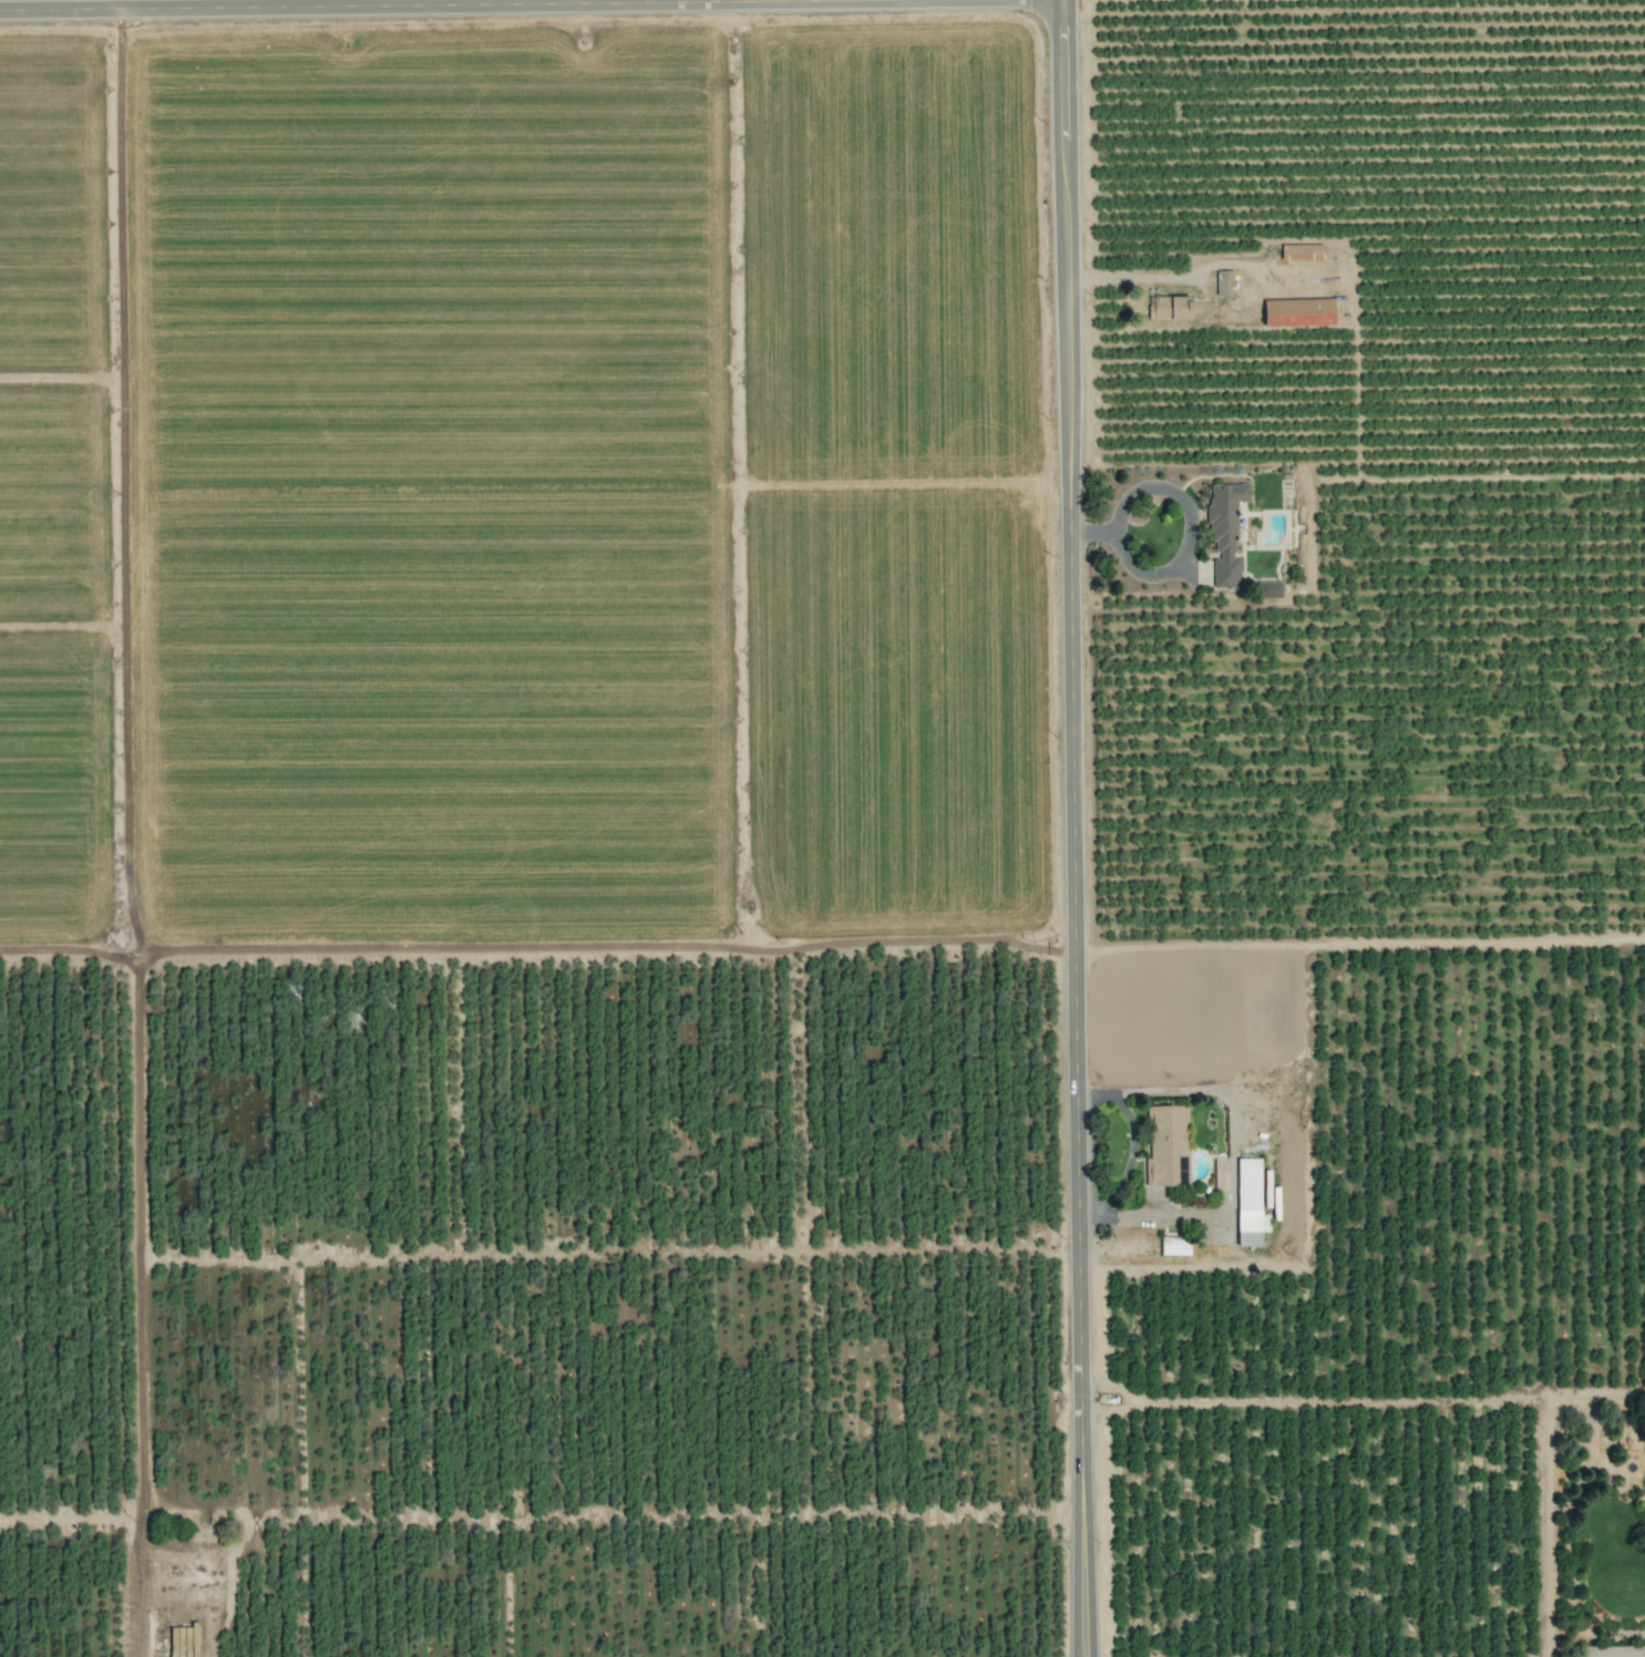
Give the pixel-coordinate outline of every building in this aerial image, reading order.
[(1232,271),(1215,271),(1216,296),(1233,296),(1232,271)] [(1150,320),(1195,319),(1194,296),(1149,297),(1150,320)] [(1333,298),(1263,300),(1263,327),(1333,326),(1333,298)] [(1213,588),(1240,588),(1239,559),(1235,559),(1234,502),(1248,502),(1248,484),(1209,485),(1211,559),(1212,559),(1213,588)] [(1282,582),(1256,582),(1256,598),(1281,598),(1282,582)] [(1145,1186),(1187,1185),(1185,1106),(1147,1106),(1148,1158),(1144,1159),(1145,1186)] [(1261,1246),(1261,1232),(1268,1232),(1268,1214),(1260,1214),(1260,1159),(1237,1159),(1236,1246),(1261,1246)]
